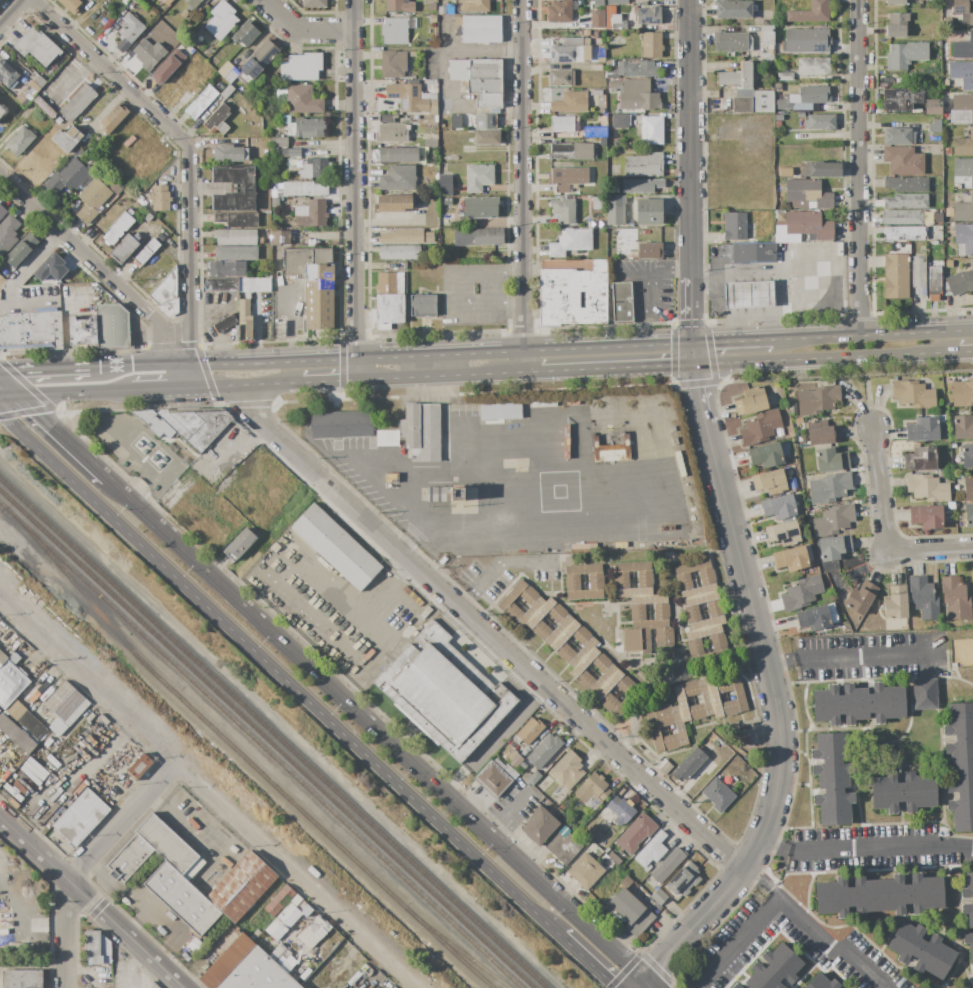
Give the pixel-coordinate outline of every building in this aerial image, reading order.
[(71,14),(56,0),(80,0),(82,2),(71,14)] [(192,10),(182,0),(202,0),(192,10)] [(209,13),(221,0),(223,0),(235,12),(233,15),(239,21),(219,41),(204,27),(213,17),(209,13)] [(302,9),(302,0),(326,0),(326,8),(302,9)] [(380,2),(380,0),(408,0),(408,2),(414,2),(414,12),(385,12),(385,2),(380,2)] [(459,2),(459,0),(489,0),(489,12),(462,12),(462,3),(459,2)] [(560,1),(560,0),(571,0),(571,23),(548,22),(545,20),(546,16),(548,13),(548,7),(550,7),(550,3),(552,3),(552,1),(560,1)] [(809,11),(809,0),(829,0),(829,22),(786,22),(786,11),(809,11)] [(799,10),(799,0),(808,0),(808,10),(799,10)] [(952,14),(952,0),(972,0),(972,26),(968,26),(969,24),(961,24),(961,14),(952,14)] [(715,2),(751,1),(752,18),(744,18),(744,19),(715,19),(715,2)] [(660,7),(661,25),(636,25),(636,21),(635,22),(634,16),(636,16),(636,8),(649,8),(649,7),(660,7)] [(184,8),(190,12),(184,19),(179,15),(184,8)] [(590,10),(604,10),(604,28),(590,28),(590,10)] [(122,53),(116,47),(124,39),(118,34),(124,28),(119,24),(128,13),(145,27),(122,53)] [(608,26),(616,29),(620,16),(612,13),(608,26)] [(885,37),(885,25),(888,25),(888,14),(909,14),(909,22),(906,22),(906,37),(885,37)] [(461,16),(501,16),(501,43),(461,43),(461,16)] [(384,18),(415,18),(415,29),(407,29),(407,44),(383,44),(383,36),(381,36),(381,25),(384,25),(384,18)] [(230,38),(246,20),(260,33),(246,48),(237,40),(235,42),(230,38)] [(761,26),(774,26),(773,30),(771,29),(771,32),(773,32),(773,45),(761,45),(761,26)] [(13,47),(31,28),(40,36),(42,34),(61,51),(45,67),(28,52),(24,57),(13,47)] [(784,29),(829,29),(829,37),(831,37),(831,45),(829,45),(829,53),(784,53),(784,29)] [(968,30),(972,30),(972,58),(952,59),(952,42),(969,42),(968,30)] [(715,52),(715,43),(713,43),(713,32),(724,32),(724,33),(748,33),(752,38),(752,52),(715,52)] [(642,33),(661,33),(661,46),(663,46),(663,51),(661,51),(661,57),(642,58),(642,33)] [(167,52),(148,73),(141,67),(143,65),(133,56),(135,55),(131,51),(144,37),(153,46),(156,42),(167,52)] [(550,63),(550,46),(563,46),(563,38),(582,38),(582,46),(590,46),(590,48),(604,47),(604,62),(550,63)] [(267,39),(280,51),(247,86),(237,77),(241,72),(238,70),(267,39)] [(886,71),(886,54),(889,54),(889,45),(905,44),(905,43),(927,43),(927,61),(910,61),(910,65),(907,65),(907,71),(886,71)] [(175,49),(185,58),(160,86),(150,77),(175,49)] [(381,51),(395,51),(395,57),(406,57),(406,72),(403,72),(403,78),(381,78),(381,51)] [(318,80),(279,80),(279,61),(288,61),(288,55),(304,55),(304,53),(321,53),(321,71),(318,71),(318,80)] [(760,53),(773,53),(773,64),(760,64),(760,53)] [(10,91),(0,81),(0,59),(1,58),(20,75),(15,80),(17,83),(10,91)] [(798,58),(829,59),(829,74),(798,74),(798,58)] [(469,79),(469,60),(449,60),(449,80),(468,80),(468,79),(469,79)] [(501,80),(469,79),(469,60),(501,60),(501,80)] [(741,62),(744,62),(744,60),(751,60),(752,89),(741,89),(741,85),(734,85),(732,87),(728,87),(727,86),(723,86),(722,87),(720,87),(719,86),(716,86),(716,72),(741,72),(741,62)] [(626,77),(626,76),(618,76),(618,78),(605,78),(605,70),(617,69),(617,61),(629,61),(629,63),(637,62),(637,61),(638,61),(653,61),(653,66),(660,66),(660,77),(626,77)] [(948,62),(972,62),(972,91),(961,91),(961,79),(948,79),(948,62)] [(190,63),(196,68),(191,74),(203,85),(184,107),(176,100),(185,90),(181,86),(179,89),(176,86),(178,83),(173,79),(183,67),(185,69),(190,63)] [(234,66),(240,72),(229,84),(222,78),(234,66)] [(548,70),(571,70),(574,70),(574,86),(571,86),(571,87),(548,87),(548,70)] [(32,80),(33,82),(35,79),(31,75),(34,71),(46,82),(40,89),(24,107),(15,98),(32,80)] [(777,81),(777,73),(793,73),(793,81),(777,81)] [(479,94),(501,94),(501,80),(469,79),(468,79),(468,80),(468,94),(479,94)] [(424,80),(437,80),(437,88),(434,88),(434,87),(430,87),(430,88),(425,88),(425,86),(424,86),(424,80)] [(619,109),(618,91),(610,92),(610,89),(609,89),(609,81),(621,81),(621,80),(649,80),(649,93),(659,93),(659,109),(619,109)] [(85,83),(97,94),(72,123),(59,111),(85,83)] [(218,93),(194,120),(184,111),(208,84),(218,93)] [(229,84),(235,89),(225,100),(219,95),(229,84)] [(385,84),(420,84),(420,91),(422,91),(422,93),(436,93),(436,115),(428,115),(428,112),(399,112),(399,99),(385,99),(385,84)] [(287,113),(287,85),(312,85),(312,97),(323,97),(324,113),(287,113)] [(276,87),(286,87),(286,99),(276,99),(276,87)] [(798,87),(829,87),(829,95),(831,95),(831,102),(826,102),(826,103),(805,103),(788,103),(788,100),(788,95),(798,95),(798,87)] [(882,90),(923,90),(923,103),(912,103),(912,110),(882,110),(882,90)] [(550,113),(550,101),(561,101),(561,99),(562,99),(562,92),(587,91),(587,112),(550,113)] [(732,113),(732,98),(736,98),(736,91),(773,91),(773,113),(732,113)] [(476,109),(476,102),(479,102),(479,94),(501,94),(501,109),(476,109)] [(952,95),(972,95),(972,122),(951,122),(952,95)] [(924,108),(924,100),(940,99),(941,107),(924,108)] [(805,103),(805,112),(792,112),(792,110),(776,110),(776,100),(788,100),(788,103),(805,103)] [(222,103),(230,109),(228,111),(231,114),(223,122),(230,128),(223,136),(216,129),(211,134),(201,125),(222,103)] [(130,112),(113,129),(112,127),(107,132),(99,123),(117,104),(122,109),(125,107),(130,112)] [(925,115),(924,108),(941,107),(941,114),(925,115)] [(471,115),(475,115),(475,114),(496,114),(496,121),(501,121),(501,126),(496,126),(496,130),(475,130),(475,123),(471,123),(471,115)] [(612,114),(628,114),(628,129),(612,129),(612,114)] [(379,115),(393,115),(393,123),(379,123),(379,115)] [(807,115),(835,115),(835,129),(831,129),(831,131),(823,131),(823,129),(804,129),(803,121),(807,121),(807,115)] [(281,116),(290,116),(290,123),(287,123),(287,124),(281,124),(281,116)] [(550,117),(578,116),(578,132),(551,132),(550,117)] [(641,117),(663,117),(663,145),(641,145),(641,117)] [(295,137),(295,136),(287,136),(287,124),(287,123),(290,123),(294,123),(294,118),(303,118),(303,119),(325,119),(325,137),(312,137),(312,138),(300,138),(300,137),(295,137)] [(940,120),(940,132),(928,132),(928,124),(932,124),(932,120),(940,120)] [(378,124),(404,124),(404,129),(407,129),(407,134),(409,134),(409,140),(407,140),(407,142),(374,143),(374,132),(378,132),(378,124)] [(23,125),(35,137),(18,156),(5,144),(23,125)] [(82,136),(66,154),(50,140),(59,129),(63,132),(64,131),(65,133),(71,126),(82,136)] [(584,127),(607,127),(607,137),(584,138),(584,127)] [(969,127),(972,127),(972,156),(952,156),(952,139),(969,139),(969,127)] [(883,145),(883,128),(911,128),(911,132),(915,132),(915,144),(911,144),(911,145),(883,145)] [(474,131),(500,131),(500,145),(474,145),(474,131)] [(132,135),(135,139),(126,147),(123,144),(132,135)] [(271,137),(288,137),(288,147),(271,147),(271,137)] [(379,149),(417,148),(417,146),(424,146),(424,139),(437,139),(437,149),(427,149),(428,160),(425,160),(425,161),(417,161),(417,163),(379,164),(379,149)] [(548,159),(548,156),(551,156),(551,144),(573,144),(573,143),(593,143),(593,145),(594,145),(595,147),(595,159),(593,159),(548,159)] [(213,162),(213,147),(217,147),(217,145),(232,145),(232,147),(243,147),(243,148),(248,148),(248,160),(243,160),(243,162),(213,162)] [(883,147),(913,147),(913,154),(923,154),(923,174),(889,175),(889,162),(883,162),(883,147)] [(81,149),(85,154),(81,157),(77,152),(81,149)] [(287,150),(301,150),(300,163),(294,163),(294,156),(287,156),(287,150)] [(625,176),(625,157),(645,157),(645,153),(662,153),(662,176),(625,176)] [(99,168),(93,175),(94,176),(76,194),(65,184),(55,195),(44,185),(72,155),(84,167),(90,160),(99,168)] [(306,159),(327,159),(327,163),(330,163),(330,168),(327,168),(327,178),(299,178),(299,170),(303,170),(303,162),(306,162),(306,159)] [(953,159),(972,159),(972,189),(970,189),(970,177),(953,177),(953,159)] [(801,177),(801,172),(803,172),(803,164),(808,164),(808,163),(813,163),(814,161),(822,161),(822,163),(841,163),(840,177),(801,177)] [(378,190),(378,175),(385,175),(385,172),(388,172),(388,165),(415,165),(415,190),(378,190)] [(466,165),(494,165),(494,186),(482,186),(482,193),(466,193),(466,165)] [(254,166),(255,211),(211,211),(211,195),(230,194),(230,193),(241,193),(241,185),(229,185),(229,183),(211,183),(211,166),(254,166)] [(551,168),(588,168),(588,184),(569,184),(569,193),(555,193),(555,184),(551,184),(551,168)] [(438,174),(451,174),(452,196),(438,196),(438,174)] [(94,176),(112,193),(96,211),(98,213),(86,226),(75,215),(86,204),(76,194),(94,176)] [(883,178),(927,178),(927,192),(894,192),(894,189),(883,189),(883,178)] [(622,180),(664,179),(664,188),(653,188),(653,194),(622,194),(622,180)] [(785,180),(820,179),(820,193),(833,193),(833,209),(791,209),(791,202),(785,202),(785,180)] [(282,196),(282,182),(313,182),(313,184),(328,184),(328,194),(327,194),(327,196),(282,196)] [(170,185),(170,211),(152,211),(152,205),(150,205),(150,200),(149,200),(149,192),(152,192),(152,186),(170,185)] [(969,192),(972,192),(972,220),(953,221),(952,204),(969,204),(969,192)] [(883,209),(883,198),(895,197),(895,195),(928,194),(928,208),(883,209)] [(378,195),(412,195),(412,209),(406,209),(404,211),(404,212),(378,213),(378,195)] [(574,200),(574,224),(559,224),(559,215),(552,215),(552,208),(550,208),(550,207),(548,207),(548,203),(549,203),(549,200),(558,200),(558,197),(559,197),(559,195),(568,195),(568,200),(574,200)] [(136,201),(140,196),(146,201),(142,206),(136,201)] [(463,198),(498,197),(498,206),(497,206),(497,219),(463,219),(463,198)] [(592,197),(602,197),(602,210),(593,210),(592,197)] [(271,198),(279,198),(279,207),(271,207),(271,198)] [(636,200),(662,199),(662,225),(634,225),(634,214),(636,214),(636,200)] [(308,200),(326,200),(326,212),(328,212),(328,218),(326,218),(326,227),(294,227),(294,217),(308,217),(308,200)] [(624,204),(624,225),(606,225),(606,204),(624,204)] [(102,237),(107,231),(106,230),(124,211),(125,213),(129,209),(134,213),(130,217),(135,221),(111,246),(110,244),(108,246),(103,241),(105,240),(102,237)] [(882,211),(923,211),(923,225),(882,225),(882,211)] [(776,213),(785,213),(785,212),(820,212),(820,221),(833,221),(833,241),(811,241),(811,239),(806,239),(806,234),(785,234),(785,222),(776,222),(776,213)] [(148,213),(153,217),(148,223),(143,219),(148,213)] [(723,213),(746,213),(746,240),(723,240),(723,213)] [(19,240),(0,260),(0,224),(10,214),(20,224),(14,231),(17,234),(15,236),(19,240)] [(214,214),(257,214),(258,228),(226,228),(226,222),(214,222),(214,214)] [(954,224),(972,224),(972,257),(957,257),(957,245),(954,245),(954,224)] [(883,227),(927,227),(927,241),(885,241),(885,234),(883,234),(883,227)] [(592,228),(592,250),(565,250),(565,258),(548,258),(548,243),(558,243),(558,236),(561,236),(561,228),(572,228),(572,229),(588,229),(588,228),(592,228)] [(379,244),(379,233),(393,233),(393,229),(423,229),(423,244),(379,244)] [(453,231),(473,230),(473,229),(503,229),(503,245),(453,246),(453,231)] [(216,245),(216,238),(213,238),(213,230),(256,230),(256,245),(216,245)] [(270,231),(290,231),(290,245),(270,245),(270,231)] [(4,258),(29,232),(39,241),(14,268),(4,258)] [(121,264),(109,253),(118,243),(119,244),(122,240),(121,239),(127,233),(132,238),(136,232),(139,235),(137,236),(139,238),(136,242),(139,244),(121,264)] [(425,233),(434,232),(434,243),(425,243),(425,233)] [(133,258),(152,238),(160,245),(139,268),(132,262),(134,259),(133,258)] [(638,243),(661,243),(661,259),(638,260),(638,258),(636,258),(636,252),(638,252),(638,243)] [(732,243),(776,243),(776,262),(747,262),(747,264),(732,264),(732,243)] [(379,246),(420,246),(420,260),(379,260),(379,246)] [(214,247),(257,247),(258,260),(214,261),(214,247)] [(282,274),(282,249),(333,249),(333,329),(305,329),(305,274),(282,274)] [(41,283),(46,277),(54,284),(68,268),(51,253),(32,274),(41,283)] [(883,254),(908,254),(909,299),(884,299),(883,254)] [(911,257),(925,257),(925,297),(915,297),(915,288),(911,288),(911,257)] [(208,262),(245,261),(245,277),(208,277),(208,273),(206,273),(206,268),(208,268),(208,262)] [(176,264),(177,299),(178,313),(168,318),(156,306),(158,305),(147,296),(176,264)] [(928,267),(941,267),(941,296),(939,296),(939,301),(928,301),(928,267)] [(606,271),(607,323),(557,324),(557,327),(539,327),(539,269),(575,269),(575,272),(606,271)] [(961,271),(972,271),(972,291),(966,291),(952,298),(945,279),(961,271)] [(377,274),(403,273),(404,293),(375,293),(375,285),(377,285),(377,274)] [(202,278),(270,278),(270,293),(202,293),(202,278)] [(724,284),(773,281),(774,307),(725,310),(724,284)] [(630,282),(632,321),(614,322),(611,283),(630,282)] [(375,295),(403,294),(404,323),(390,323),(390,330),(376,330),(375,295)] [(410,295),(435,295),(435,316),(410,316),(410,295)] [(238,300),(249,300),(249,317),(251,317),(252,340),(239,341),(238,300)] [(96,305),(118,304),(127,313),(129,344),(113,346),(97,345),(96,315),(96,305)] [(63,349),(0,352),(0,324),(1,321),(4,320),(3,317),(7,317),(7,314),(36,312),(35,308),(56,307),(57,311),(60,311),(63,349)] [(213,326),(233,313),(238,322),(218,334),(213,326)] [(69,317),(75,317),(75,320),(89,319),(89,316),(96,315),(97,345),(70,345),(69,317)] [(968,378),(972,378),(972,406),(952,407),(951,382),(968,381),(968,378)] [(892,381),(918,381),(918,384),(924,384),(924,390),(935,390),(935,408),(912,409),(912,405),(899,405),(899,399),(892,399),(892,381)] [(798,416),(796,392),(814,391),(814,388),(833,386),(839,385),(840,403),(833,404),(834,409),(822,410),(822,415),(798,416)] [(736,416),(733,402),(740,401),(739,399),(744,398),(742,391),(762,386),(764,395),(777,392),(780,405),(767,408),(767,409),(736,416)] [(647,398),(660,396),(661,401),(648,404),(647,398)] [(404,403),(440,404),(441,449),(441,462),(411,462),(411,449),(405,449),(405,439),(398,439),(398,430),(398,420),(404,420),(404,403)] [(479,405),(520,403),(521,419),(480,420),(479,405)] [(796,403),(797,414),(789,415),(789,403),(796,403)] [(778,409),(782,427),(772,429),(773,435),(767,437),(768,440),(761,442),(761,443),(744,448),(740,430),(745,429),(744,422),(756,419),(755,415),(767,412),(767,411),(778,409)] [(175,432),(168,440),(162,433),(158,438),(141,422),(129,411),(152,410),(155,413),(175,432)] [(199,454),(175,432),(155,413),(159,410),(168,410),(167,413),(224,411),(232,419),(199,454)] [(310,413),(372,411),(373,437),(311,439),(310,413)] [(972,422),(972,439),(954,440),(953,423),(955,422),(954,416),(972,415),(972,422)] [(906,442),(906,425),(918,424),(918,418),(938,417),(938,423),(945,423),(946,437),(939,438),(939,440),(906,442)] [(809,446),(806,422),(827,420),(827,422),(839,421),(841,441),(833,442),(834,443),(809,446)] [(117,423),(119,421),(127,429),(125,431),(117,423)] [(398,430),(398,439),(398,446),(376,446),(376,431),(398,430)] [(122,432),(126,436),(125,438),(126,438),(124,441),(118,436),(122,432)] [(557,433),(563,432),(569,465),(563,466),(557,433)] [(593,462),(592,436),(597,436),(598,446),(624,445),(623,434),(628,434),(630,460),(593,462)] [(670,439),(676,437),(679,445),(672,447),(670,439)] [(747,450),(778,442),(783,464),(762,469),(761,463),(751,466),(747,450)] [(963,445),(972,444),(972,468),(963,468),(962,449),(963,449),(963,445)] [(817,473),(815,450),(834,447),(835,454),(848,452),(850,469),(817,473)] [(904,470),(904,454),(917,454),(916,448),(935,447),(936,470),(904,470)] [(674,451),(679,449),(682,462),(677,464),(674,451)] [(751,476),(782,468),(787,490),(772,494),(772,495),(768,497),(766,489),(755,492),(751,476)] [(851,471),(852,490),(846,491),(847,497),(835,498),(835,502),(828,503),(828,504),(811,505),(808,480),(824,479),(824,475),(843,473),(842,472),(851,471)] [(384,473),(398,473),(398,483),(384,483),(384,473)] [(680,475),(685,474),(691,499),(686,500),(680,475)] [(906,475),(932,474),(932,477),(939,477),(939,483),(949,483),(950,502),(926,503),(926,498),(913,498),(913,492),(906,492),(906,487),(905,487),(905,481),(906,481),(906,475)] [(963,477),(972,476),(972,500),(964,501),(963,477)] [(761,502),(792,494),(795,508),(794,508),(796,515),(777,520),(776,514),(764,517),(761,502)] [(313,502),(382,567),(358,592),(290,528),(313,502)] [(853,503),(855,522),(849,522),(849,529),(838,530),(838,534),(823,536),(823,537),(814,537),(812,518),(822,518),(822,512),(826,511),(826,508),(837,507),(837,504),(853,503)] [(964,505),(972,504),(972,527),(965,527),(964,505)] [(909,507),(941,506),(941,522),(956,522),(956,530),(920,531),(920,524),(910,524),(909,507)] [(765,528),(796,520),(801,541),(782,546),(780,540),(769,543),(765,528)] [(221,552),(245,527),(257,538),(234,562),(227,555),(226,557),(221,552)] [(818,539),(851,535),(853,552),(842,553),(843,560),(819,562),(817,545),(819,544),(818,539)] [(804,545),(809,544),(813,560),(808,561),(808,559),(804,545)] [(772,553),(804,545),(808,559),(806,559),(808,567),(788,573),(786,566),(776,568),(772,553)] [(709,558),(711,567),(698,570),(688,572),(676,575),(674,566),(709,558)] [(650,562),(651,571),(638,571),(627,572),(615,572),(614,563),(650,562)] [(601,564),(602,573),(589,573),(578,574),(566,574),(565,565),(601,564)] [(698,570),(702,586),(715,583),(715,581),(716,580),(713,569),(712,570),(711,567),(698,570)] [(638,571),(639,588),(652,588),(652,585),(653,585),(652,574),(651,574),(651,571),(638,571)] [(627,572),(615,572),(614,575),(613,581),(614,586),(616,589),(628,589),(627,572)] [(688,572),(676,575),(676,578),(676,585),(678,589),(680,592),(692,589),(688,572)] [(589,573),(590,590),(603,590),(603,587),(604,587),(603,576),(602,576),(602,573),(589,573)] [(578,574),(566,574),(565,577),(564,583),(565,588),(567,591),(579,591),(578,574)] [(784,613),(780,595),(787,593),(786,587),(799,584),(798,579),(809,577),(808,576),(820,574),(824,592),(814,595),(815,600),(809,602),(810,605),(800,608),(800,609),(784,613)] [(941,577),(958,575),(959,583),(965,583),(965,595),(970,594),(972,619),(947,620),(946,604),(943,604),(941,577)] [(908,577),(926,576),(927,583),(933,583),(933,595),(938,594),(939,620),(921,621),(920,609),(914,610),(914,604),(911,604),(910,586),(908,586),(908,577)] [(521,579),(527,585),(519,595),(511,602),(503,611),(496,605),(521,579)] [(862,617),(842,605),(852,587),(857,590),(864,580),(879,588),(862,617)] [(702,586),(715,583),(717,592),(681,600),(679,592),(680,592),(692,589),(702,586)] [(905,584),(908,629),(885,631),(884,606),(883,606),(882,596),(890,596),(889,586),(905,584)] [(519,595),(531,606),(540,596),(538,594),(530,586),(530,587),(528,585),(527,585),(519,595)] [(639,588),(652,588),(652,595),(630,596),(630,597),(615,598),(615,589),(616,589),(628,589),(639,588)] [(590,590),(603,590),(603,598),(589,599),(566,600),(566,591),(567,591),(579,591),(590,590)] [(717,592),(681,600),(683,608),(697,604),(706,602),(719,599),(717,592)] [(667,595),(667,603),(654,603),(644,604),(630,604),(630,597),(630,596),(652,595),(667,595)] [(531,606),(540,596),(545,601),(546,602),(525,624),(521,629),(514,623),(515,623),(524,614),(531,606)] [(550,596),(556,603),(547,612),(540,620),(531,629),(525,624),(546,602),(545,601),(550,596)] [(706,602),(719,599),(724,615),(710,618),(706,602)] [(511,602),(503,611),(504,614),(508,619),(512,622),(515,623),(524,614),(511,602)] [(547,612),(559,624),(569,614),(566,612),(567,612),(558,604),(556,603),(547,612)] [(654,603),(655,620),(668,620),(668,617),(669,617),(669,606),(668,606),(668,603),(667,603),(654,603)] [(644,604),(630,604),(630,607),(630,613),(630,618),(632,621),(644,621),(644,604)] [(683,608),(697,604),(701,621),(687,624),(683,608)] [(795,613),(826,605),(830,619),(829,619),(831,627),(811,633),(809,626),(799,629),(795,613)] [(559,624),(569,614),(573,619),(549,646),(543,641),(544,641),(552,632),(559,624)] [(701,621),(710,618),(724,615),(725,623),(720,624),(689,632),(687,624),(701,621)] [(373,682),(432,619),(452,637),(447,642),(494,686),(499,681),(520,700),(460,764),(439,744),(437,746),(393,705),(395,702),(373,682)] [(573,619),(580,624),(570,635),(564,642),(555,651),(549,646),(573,619)] [(540,620),(531,629),(532,632),(536,637),(540,640),(544,641),(552,632),(540,620)] [(655,620),(668,620),(669,628),(655,628),(649,628),(640,629),(631,629),(631,621),(632,621),(644,621),(655,620)] [(570,635),(582,647),(592,636),(590,634),(591,634),(582,626),(582,627),(580,624),(570,635)] [(720,624),(689,632),(684,633),(686,641),(699,637),(709,635),(722,632),(720,624)] [(669,628),(655,628),(656,648),(674,647),(673,627),(669,628)] [(649,628),(640,629),(631,629),(622,629),(623,651),(641,650),(641,654),(650,654),(649,628)] [(709,635),(722,632),(722,634),(724,633),(727,646),(726,646),(726,648),(713,651),(709,635)] [(582,647),(592,636),(598,641),(593,647),(573,669),(567,663),(567,662),(576,653),(582,647)] [(686,641),(699,637),(703,654),(690,657),(686,641)] [(564,642),(555,651),(556,653),(560,658),(564,661),(567,662),(576,653),(564,642)] [(593,647),(600,653),(590,663),(585,670),(575,680),(569,674),(573,669),(593,647)] [(703,654),(713,651),(726,648),(728,656),(692,665),(690,657),(703,654)] [(7,660),(0,668),(0,649),(9,658),(7,660)] [(7,660),(14,665),(21,657),(15,651),(9,658),(7,660)] [(590,663),(602,673),(612,663),(610,662),(611,661),(603,654),(602,655),(600,653),(590,663)] [(4,711),(0,707),(0,668),(7,660),(14,665),(17,668),(19,667),(27,674),(25,676),(31,682),(15,699),(4,710),(4,711)] [(602,673),(612,663),(618,669),(593,696),(587,690),(587,689),(596,680),(602,673)] [(618,669),(624,675),(614,685),(608,692),(599,701),(593,696),(618,669)] [(585,670),(575,680),(577,681),(576,682),(584,689),(587,689),(596,680),(585,670)] [(614,685),(626,696),(636,686),(634,684),(635,683),(626,676),(624,674),(624,675),(614,685)] [(734,690),(730,677),(739,675),(748,710),(739,712),(736,699),(734,690)] [(714,681),(717,694),(734,690),(730,677),(714,681)] [(912,679),(936,678),(937,709),(913,710),(912,679)] [(697,681),(701,693),(703,703),(706,716),(713,714),(714,714),(706,683),(705,679),(697,681)] [(65,680),(91,703),(68,728),(67,728),(59,737),(48,727),(57,718),(42,705),(65,680)] [(684,698),(681,685),(683,684),(683,683),(694,680),(695,681),(697,681),(701,693),(684,698)] [(706,683),(714,681),(717,694),(720,704),(723,717),(714,719),(713,714),(714,714),(706,683)] [(871,720),(870,688),(872,688),(872,683),(883,682),(883,687),(904,686),(906,718),(886,719),(886,723),(874,724),(873,719),(871,720)] [(812,690),(827,690),(826,684),(837,684),(837,688),(840,688),(841,722),(839,722),(839,725),(828,726),(828,720),(813,721),(812,690)] [(840,688),(841,722),(844,722),(844,725),(856,725),(856,720),(871,720),(870,688),(856,688),(853,688),(853,684),(842,684),(842,688),(840,688)] [(678,705),(683,722),(690,720),(687,707),(684,698),(681,685),(672,687),(677,705),(678,705)] [(626,696),(636,686),(642,692),(617,719),(611,713),(611,712),(620,703),(626,696)] [(608,692),(599,701),(599,704),(604,708),(608,711),(611,712),(620,703),(608,692)] [(16,721),(4,710),(15,699),(26,710),(16,721)] [(720,704),(736,699),(739,712),(723,717),(720,704)] [(653,711),(658,727),(674,723),(670,707),(669,703),(652,707),(653,711)] [(690,720),(687,707),(703,703),(706,716),(690,720)] [(972,738),(972,703),(946,704),(947,725),(939,726),(939,738),(948,737),(948,739),(972,738)] [(674,723),(670,707),(677,705),(678,705),(683,722),(688,744),(680,746),(680,745),(677,733),(674,723)] [(38,740),(16,721),(26,710),(48,729),(38,740)] [(645,713),(653,711),(658,727),(660,738),(663,750),(654,752),(645,713)] [(28,755),(0,732),(0,713),(21,731),(22,729),(28,734),(26,736),(37,744),(28,755)] [(515,735),(531,717),(537,723),(539,721),(545,727),(527,746),(515,735)] [(849,760),(816,762),(816,760),(812,760),(811,749),(816,748),(815,734),(847,732),(848,747),(852,747),(853,758),(848,758),(849,760)] [(538,770),(525,758),(549,733),(554,737),(555,735),(563,743),(538,770)] [(660,738),(663,750),(666,750),(673,749),(677,748),(680,745),(677,733),(660,738)] [(948,739),(972,738),(972,766),(949,767),(949,754),(944,754),(944,743),(948,743),(948,739)] [(696,746),(699,748),(702,744),(709,751),(705,754),(708,756),(685,781),(680,777),(677,780),(670,774),(696,746)] [(503,758),(512,749),(524,759),(514,769),(503,758)] [(547,773),(570,749),(581,760),(579,762),(582,766),(579,768),(585,773),(567,792),(547,773)] [(143,753),(153,762),(136,781),(126,771),(143,753)] [(473,779),(491,759),(492,761),(496,758),(505,766),(507,764),(519,775),(495,800),(473,779)] [(655,767),(664,758),(673,766),(664,775),(655,767)] [(817,791),(849,790),(848,775),(854,775),(854,763),(849,763),(849,760),(816,762),(816,766),(812,766),(812,774),(816,773),(817,791)] [(972,796),(972,766),(949,767),(949,781),(945,781),(945,793),(950,793),(950,797),(972,796)] [(526,780),(535,770),(541,776),(532,786),(526,780)] [(900,776),(901,809),(904,809),(905,813),(915,813),(915,808),(936,806),(935,775),(914,776),(914,775),(914,771),(903,771),(903,776),(900,776)] [(574,792),(594,772),(598,776),(600,774),(604,778),(602,780),(608,785),(606,787),(611,792),(593,811),(588,807),(592,802),(590,800),(592,799),(590,797),(584,803),(574,792)] [(870,778),(885,777),(885,772),(896,772),(896,776),(900,776),(901,809),(896,809),(897,813),(886,814),(886,808),(871,809),(870,778)] [(715,776),(736,797),(719,814),(712,807),(713,805),(700,792),(715,776)] [(52,825),(86,787),(110,809),(75,847),(52,825)] [(820,826),(819,805),(814,806),(813,796),(817,796),(817,791),(849,790),(849,793),(854,792),(855,803),(850,803),(851,825),(820,826)] [(625,824),(623,823),(620,826),(613,821),(617,817),(610,811),(606,806),(615,795),(620,800),(621,798),(627,803),(628,801),(633,804),(631,806),(636,811),(625,824)] [(950,797),(972,796),(972,830),(952,831),(951,811),(946,811),(946,802),(950,801),(950,797)] [(538,846),(520,829),(528,821),(527,820),(535,811),(534,810),(539,805),(559,823),(538,846)] [(165,860),(187,882),(205,863),(152,812),(134,831),(136,833),(153,850),(165,860)] [(614,841),(642,812),(658,826),(648,838),(646,836),(636,846),(638,848),(630,856),(614,841)] [(565,866),(545,848),(558,833),(557,833),(564,825),(570,831),(568,833),(582,846),(565,866)] [(634,858),(660,829),(667,835),(660,843),(667,850),(655,862),(652,859),(644,868),(634,858)] [(136,833),(153,850),(123,881),(118,877),(115,881),(108,874),(112,871),(106,865),(136,833)] [(649,874),(676,847),(686,856),(660,884),(649,874)] [(234,924),(205,897),(248,849),(278,876),(234,924)] [(586,890),(566,872),(585,852),(605,870),(586,890)] [(608,856),(612,852),(621,860),(617,865),(608,856)] [(649,897),(662,883),(664,885),(682,866),(680,864),(689,854),(693,858),(690,861),(698,868),(696,870),(699,872),(697,874),(701,879),(694,887),(693,885),(688,890),(690,891),(684,898),(678,892),(674,896),(672,893),(660,906),(649,897)] [(199,937),(142,884),(165,860),(187,882),(221,913),(199,937)] [(643,869),(649,863),(652,867),(646,872),(643,869)] [(907,878),(909,911),(912,911),(912,915),(922,915),(922,910),(943,909),(942,876),(921,877),(921,873),(910,873),(911,878),(907,878)] [(965,873),(972,873),(972,901),(966,901),(966,899),(962,899),(961,888),(966,888),(965,873)] [(879,912),(877,880),(892,879),(892,874),(903,874),(903,878),(907,878),(909,911),(905,911),(905,915),(894,916),(894,911),(879,912)] [(619,882),(626,875),(633,882),(625,889),(619,882)] [(850,881),(852,913),(856,913),(856,918),(866,917),(866,912),(879,912),(877,880),(864,880),(864,876),(853,876),(854,881),(850,881)] [(814,882),(835,882),(835,877),(846,877),(846,881),(850,881),(852,913),(847,913),(848,919),(837,919),(837,913),(815,914),(814,882)] [(271,918),(262,909),(285,884),(295,893),(271,918)] [(622,887),(655,917),(636,938),(624,926),(627,923),(624,921),(623,922),(618,918),(617,920),(603,907),(622,887)] [(264,930),(290,903),(289,902),(296,894),(313,910),(306,918),(302,914),(276,941),(264,930)] [(972,931),(972,901),(966,901),(966,905),(962,905),(962,913),(966,912),(967,931),(972,931)] [(309,950),(296,937),(318,916),(330,929),(309,950)] [(901,921),(914,928),(917,924),(926,929),(924,933),(927,935),(911,963),(907,961),(904,965),(895,960),(898,955),(886,947),(901,921)] [(84,931),(100,930),(100,935),(103,935),(110,942),(111,963),(102,963),(102,965),(87,965),(87,959),(84,959),(84,931)] [(967,931),(972,931),(972,965),(970,965),(969,944),(964,945),(963,935),(967,935),(967,931)] [(927,935),(911,963),(913,965),(911,969),(920,974),(923,970),(941,980),(957,953),(939,943),(939,942),(942,938),(932,933),(930,937),(927,935)] [(186,946),(194,937),(203,945),(195,954),(186,946)] [(783,986),(785,987),(731,987),(736,983),(740,986),(753,972),(750,969),(757,961),(760,964),(764,960),(760,957),(767,950),(771,953),(781,942),(804,963),(794,974),(798,978),(790,985),(787,982),(783,986)] [(255,944),(302,987),(214,987),(255,944)] [(42,970),(42,987),(2,987),(2,970),(42,970)] [(840,985),(838,987),(803,987),(818,972),(829,982),(833,978),(840,985)] [(150,980),(159,987),(150,987),(150,980)]
